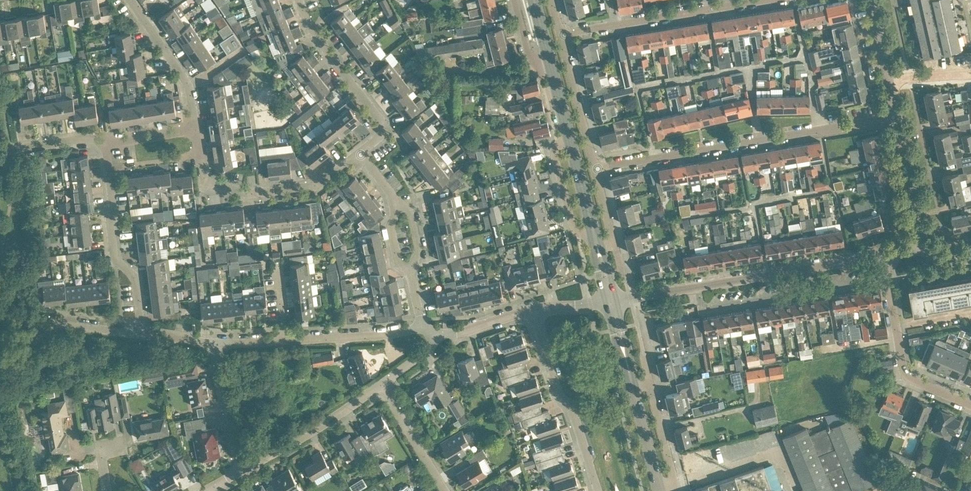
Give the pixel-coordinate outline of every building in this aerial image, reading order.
[(54,1),(58,24),(63,23),(69,22),(68,15),(65,0),(60,0),(54,1)] [(76,0),(65,0),(68,15),(73,14),(74,21),(79,20),(76,0)] [(89,12),(87,0),(76,0),(79,20),(84,20),(83,13),(89,12)] [(96,18),(101,17),(98,0),(87,0),(89,12),(94,11),(96,18)] [(209,4),(211,8),(209,9),(210,10),(216,6),(212,0),(206,0),(209,4)] [(280,3),(279,0),(261,0),(252,3),(257,13),(280,3)] [(495,2),(495,0),(472,0),(466,1),(468,9),(495,2)] [(582,0),(575,0),(566,2),(569,17),(585,13),(582,0)] [(630,0),(617,0),(619,11),(631,9),(630,0)] [(631,9),(643,7),(642,0),(630,0),(631,9)] [(826,20),(827,23),(830,22),(831,26),(832,26),(849,22),(852,22),(847,0),(845,0),(827,4),(826,1),(798,7),(802,25),(826,20)] [(924,57),(940,53),(939,50),(944,49),(944,52),(961,49),(950,0),(911,0),(924,57)] [(227,2),(218,6),(225,15),(232,12),(227,2)] [(470,16),(483,13),(485,19),(499,15),(495,2),(468,9),(470,16)] [(261,23),(284,13),(280,3),(257,13),(261,23)] [(356,16),(353,11),(346,3),(333,9),(337,16),(331,21),(335,26),(333,27),(336,31),(356,16)] [(389,17),(394,13),(392,11),(393,11),(389,3),(383,8),(387,14),(389,17)] [(166,27),(180,17),(185,14),(179,4),(159,17),(166,27)] [(216,6),(210,10),(215,18),(222,14),(216,6)] [(781,9),(783,23),(795,21),(793,7),(781,9)] [(772,25),(783,23),(781,9),(769,11),(772,25)] [(267,32),(288,23),(286,18),(294,14),(292,10),(287,12),(284,13),(261,23),(265,33),(267,32)] [(417,10),(406,12),(407,20),(418,18),(417,10)] [(47,36),(44,13),(38,14),(37,11),(32,12),(35,31),(41,30),(42,37),(47,36)] [(761,32),(762,32),(761,27),(772,25),(769,11),(758,13),(761,32)] [(30,32),(35,31),(32,12),(27,13),(27,16),(22,17),(26,43),(31,43),(30,32)] [(386,19),(382,23),(389,31),(393,28),(399,23),(401,21),(401,19),(396,12),(394,13),(389,17),(386,19)] [(746,14),(750,34),(755,33),(761,32),(758,13),(746,14)] [(221,28),(228,23),(222,14),(215,18),(215,19),(221,28)] [(234,14),(226,17),(231,24),(238,21),(234,14)] [(740,48),(745,48),(743,35),(750,34),(746,14),(735,16),(740,48)] [(26,43),(22,17),(16,17),(16,15),(11,16),(14,34),(20,34),(22,46),(27,45),(26,43)] [(14,34),(11,16),(6,17),(6,19),(1,20),(4,43),(10,43),(8,35),(14,34)] [(345,38),(363,24),(356,16),(336,31),(339,35),(341,34),(345,38)] [(729,17),(723,18),(724,19),(727,38),(732,37),(734,50),(733,50),(736,64),(743,63),(743,61),(740,48),(735,16),(729,17)] [(172,36),(191,23),(190,22),(186,25),(180,17),(166,27),(172,36)] [(462,26),(484,23),(483,17),(461,20),(462,26)] [(715,41),(727,39),(727,38),(724,21),(723,18),(712,20),(715,41)] [(349,48),(364,37),(374,29),(367,21),(363,24),(345,38),(348,43),(346,44),(349,48)] [(697,37),(709,35),(707,21),(695,23),(697,37)] [(815,42),(817,49),(817,50),(856,41),(857,41),(857,40),(856,40),(855,35),(856,35),(856,34),(855,34),(854,30),(852,29),(851,27),(853,26),(853,23),(853,21),(852,22),(849,22),(832,26),(835,38),(815,42)] [(484,23),(462,26),(463,34),(487,30),(486,22),(484,23)] [(174,47),(197,32),(191,23),(172,36),(176,33),(179,38),(171,43),(174,47)] [(228,23),(221,28),(218,30),(223,36),(224,35),(226,37),(234,32),(228,23)] [(290,29),(288,23),(267,32),(271,42),(301,30),(299,25),(290,29)] [(399,23),(393,28),(397,32),(402,27),(399,23)] [(691,38),(697,37),(695,23),(683,25),(685,39),(686,39),(688,50),(689,58),(695,57),(694,50),(693,50),(691,38)] [(681,40),(685,39),(683,25),(671,27),(674,41),(681,40)] [(483,48),(506,42),(504,35),(506,34),(504,29),(502,29),(502,27),(487,31),(490,40),(488,40),(482,42),(482,38),(475,39),(477,45),(483,44),(483,48)] [(668,42),(674,41),(671,27),(660,29),(663,43),(665,54),(666,63),(668,76),(675,75),(672,60),(671,60),(668,42)] [(247,29),(239,33),(243,40),(250,36),(247,29)] [(652,45),(663,43),(660,29),(649,31),(652,45)] [(284,58),(294,52),(291,46),(297,44),(294,38),(303,34),(301,30),(271,42),(276,54),(275,54),(278,61),(284,58)] [(640,47),(652,45),(649,31),(637,33),(640,47)] [(117,46),(135,42),(134,37),(132,38),(131,32),(108,36),(109,41),(116,40),(117,46)] [(188,50),(202,40),(197,32),(174,47),(177,51),(184,46),(188,50)] [(226,37),(234,49),(242,44),(234,32),(226,37)] [(641,54),(640,47),(637,33),(626,35),(629,56),(641,54)] [(626,58),(621,36),(611,38),(616,59),(618,59),(626,58)] [(358,55),(376,41),(373,37),(367,41),(364,37),(349,48),(352,52),(355,51),(358,55)] [(247,44),(250,51),(262,46),(260,39),(247,44)] [(510,57),(506,42),(483,48),(483,44),(477,45),(475,39),(461,41),(453,42),(449,43),(451,55),(483,51),(487,65),(495,63),(495,61),(510,57)] [(186,65),(209,49),(202,40),(188,50),(191,55),(183,61),(186,65)] [(376,41),(358,55),(362,60),(359,61),(367,70),(381,59),(374,49),(379,45),(376,41)] [(577,45),(581,60),(592,58),(593,61),(593,60),(599,59),(597,49),(599,48),(598,41),(588,42),(577,45)] [(843,58),(859,54),(856,41),(817,50),(817,49),(809,51),(812,65),(822,63),(820,55),(833,52),(834,53),(842,52),(843,58)] [(135,42),(117,46),(118,51),(111,53),(111,55),(112,58),(119,57),(119,55),(134,53),(134,48),(136,48),(135,42)] [(423,47),(416,48),(425,64),(429,62),(438,58),(451,55),(449,43),(425,47),(423,47)] [(716,46),(719,68),(725,67),(731,66),(729,51),(725,52),(725,51),(723,52),(722,45),(716,46)] [(763,45),(757,46),(758,50),(759,58),(765,57),(764,52),(763,45)] [(743,61),(747,60),(749,60),(747,47),(745,48),(740,48),(743,61)] [(202,71),(213,63),(216,61),(215,59),(209,49),(186,65),(189,69),(197,63),(202,71)] [(59,61),(74,59),(73,56),(66,57),(65,51),(65,50),(57,51),(59,61)] [(134,53),(119,55),(119,57),(120,61),(121,61),(127,60),(128,66),(146,62),(145,57),(143,58),(142,52),(134,53)] [(312,61),(317,57),(314,53),(307,59),(303,54),(298,57),(294,52),(284,58),(286,62),(281,65),(291,77),(310,63),(312,61)] [(423,62),(422,62),(417,52),(412,56),(419,65),(423,62)] [(248,66),(253,62),(246,53),(242,57),(248,66)] [(844,72),(862,68),(859,54),(843,58),(844,65),(842,65),(844,72)] [(243,69),(248,66),(242,57),(237,60),(243,69)] [(377,62),(367,70),(371,75),(374,72),(378,77),(380,75),(383,79),(402,65),(398,61),(393,65),(389,61),(388,62),(384,57),(381,59),(377,62)] [(618,59),(623,80),(631,78),(626,58),(618,59)] [(238,72),(243,69),(237,60),(232,63),(238,72)] [(272,60),(262,66),(264,69),(274,64),(272,60)] [(123,77),(145,74),(144,68),(147,68),(146,62),(128,66),(129,71),(122,72),(123,77)] [(804,62),(795,63),(795,78),(796,85),(796,94),(796,110),(809,110),(809,94),(802,94),(802,78),(802,75),(801,72),(807,72),(804,62)] [(233,76),(238,72),(232,63),(227,66),(233,76)] [(297,86),(302,82),(316,71),(310,63),(291,77),(297,86)] [(638,68),(632,69),(635,83),(645,81),(646,81),(644,70),(643,65),(643,64),(643,65),(638,66),(638,68)] [(388,90),(403,78),(400,73),(405,69),(402,65),(383,79),(387,84),(385,85),(388,90)] [(228,79),(230,78),(233,76),(227,66),(222,70),(228,79)] [(822,77),(832,74),(834,74),(832,67),(820,70),(822,77)] [(832,74),(822,77),(817,78),(819,83),(834,80),(848,78),(849,86),(865,82),(862,68),(844,72),(834,74),(832,74)] [(598,70),(584,74),(588,88),(593,87),(595,94),(603,93),(608,91),(606,84),(609,83),(607,75),(605,69),(598,71),(598,70)] [(230,78),(228,79),(222,70),(213,76),(215,85),(207,87),(209,98),(233,94),(230,78)] [(309,90),(330,74),(327,70),(320,76),(316,71),(302,82),(309,90)] [(769,78),(769,70),(758,71),(759,79),(769,78)] [(739,115),(752,112),(748,96),(741,98),(738,82),(743,81),(745,81),(744,78),(743,72),(741,72),(730,74),(733,90),(734,93),(739,115)] [(309,90),(304,94),(311,103),(325,92),(330,88),(323,79),(325,78),(328,81),(333,77),(330,74),(309,90)] [(423,84),(429,80),(426,74),(419,79),(423,84)] [(728,91),(733,90),(730,74),(729,74),(724,75),(728,91)] [(393,99),(419,79),(415,75),(406,82),(403,78),(388,90),(391,94),(393,92),(396,96),(392,99),(393,99)] [(128,88),(145,84),(143,76),(126,80),(128,88)] [(479,77),(455,78),(455,90),(459,90),(459,82),(479,81),(483,81),(483,77),(479,77)] [(717,77),(707,79),(708,87),(719,85),(717,77)] [(631,78),(623,80),(625,87),(632,85),(631,78)] [(411,86),(416,83),(419,80),(419,79),(393,99),(396,104),(394,105),(397,110),(412,98),(409,94),(414,90),(411,86)] [(517,98),(540,92),(537,80),(522,84),(509,84),(509,91),(517,91),(517,98)] [(844,96),(842,97),(843,103),(854,100),(868,97),(865,82),(849,86),(845,87),(846,95),(844,96)] [(672,114),(676,129),(688,127),(689,126),(684,105),(683,101),(682,94),(681,95),(679,84),(666,87),(669,97),(676,96),(677,102),(679,112),(672,114)] [(687,93),(685,85),(685,84),(680,85),(682,94),(683,101),(689,100),(687,93)] [(72,94),(72,91),(71,91),(70,85),(65,86),(66,92),(67,98),(62,99),(65,117),(70,117),(70,114),(75,113),(72,94)] [(613,99),(634,94),(632,85),(625,87),(608,91),(603,93),(605,100),(592,104),(596,119),(613,115),(610,107),(615,105),(613,99)] [(157,101),(156,94),(155,88),(150,89),(151,95),(155,118),(160,117),(161,119),(166,118),(163,100),(157,101)] [(29,98),(32,120),(38,119),(38,122),(44,121),(40,103),(35,103),(34,97),(32,89),(27,90),(28,90),(29,98)] [(50,94),(49,90),(45,91),(45,95),(46,102),(40,103),(44,121),(49,120),(48,118),(54,117),(50,94)] [(951,97),(950,91),(941,93),(940,90),(924,94),(928,108),(943,104),(942,99),(951,97)] [(163,100),(166,118),(171,118),(170,115),(176,114),(172,91),(167,92),(168,99),(163,100)] [(826,107),(822,92),(815,94),(818,108),(826,107)] [(65,117),(62,99),(56,100),(55,93),(50,94),(54,117),(59,116),(60,118),(65,117)] [(727,118),(739,115),(734,93),(721,96),(727,118)] [(72,94),(75,113),(76,123),(82,122),(83,125),(88,124),(85,106),(79,107),(78,100),(77,97),(73,98),(72,94)] [(233,94),(209,98),(211,108),(228,106),(235,105),(233,94)] [(783,111),(796,110),(796,94),(783,95),(783,111)] [(149,118),(155,118),(151,95),(146,96),(147,103),(141,104),(144,122),(149,121),(149,118)] [(503,96),(487,95),(487,98),(486,98),(485,112),(499,113),(500,101),(503,101),(503,96)] [(757,111),(770,111),(770,95),(757,95),(757,111)] [(770,111),(783,111),(783,95),(770,95),(770,111)] [(90,105),(85,106),(88,124),(93,123),(93,120),(98,119),(95,96),(89,97),(90,105)] [(709,99),(714,121),(727,118),(721,96),(709,99)] [(25,105),(19,106),(22,125),(27,124),(27,121),(32,120),(29,98),(24,98),(25,105)] [(128,122),(133,121),(130,98),(125,99),(126,106),(120,107),(123,126),(128,125),(128,122)] [(144,122),(141,104),(136,105),(135,98),(130,98),(133,121),(139,120),(139,123),(144,122)] [(351,98),(337,109),(343,116),(352,128),(361,121),(357,117),(363,112),(351,98)] [(421,98),(416,103),(412,98),(397,110),(401,114),(403,112),(406,117),(414,110),(416,113),(427,105),(421,98)] [(438,116),(445,110),(439,99),(430,105),(438,116)] [(709,99),(708,99),(710,105),(698,108),(701,124),(714,121),(709,99)] [(526,102),(511,106),(513,114),(519,112),(521,120),(536,117),(535,113),(544,111),(545,111),(542,100),(526,104),(526,102)] [(123,126),(120,107),(114,108),(113,101),(108,102),(112,125),(117,124),(118,126),(123,126)] [(295,101),(291,104),(294,107),(298,113),(302,110),(298,104),(295,101)] [(309,108),(313,113),(321,106),(320,105),(318,101),(309,108)] [(684,105),(689,126),(701,124),(698,108),(697,108),(696,102),(684,105)] [(956,123),(959,123),(970,121),(969,112),(964,113),(955,115),(954,109),(945,111),(943,104),(928,108),(931,122),(945,119),(947,125),(956,123)] [(212,119),(230,116),(228,106),(211,108),(212,119)] [(304,120),(313,113),(309,108),(300,115),(304,120)] [(344,135),(352,128),(337,109),(341,114),(332,120),(344,135)] [(445,110),(438,116),(445,124),(450,120),(445,110)] [(663,132),(664,132),(676,129),(672,114),(660,117),(663,132)] [(296,126),(304,120),(300,115),(292,122),(296,126)] [(209,131),(232,127),(230,116),(212,119),(207,119),(209,131)] [(407,141),(421,129),(418,125),(423,121),(420,116),(402,130),(405,135),(403,137),(407,141)] [(551,134),(547,122),(540,123),(539,117),(513,123),(516,135),(533,131),(535,138),(551,134)] [(615,130),(599,134),(603,148),(606,147),(606,148),(611,147),(610,146),(618,144),(619,145),(635,141),(632,131),(627,132),(625,127),(629,126),(627,117),(613,121),(615,130)] [(663,132),(660,117),(647,120),(651,137),(664,134),(664,132),(663,132)] [(335,141),(344,135),(332,120),(324,127),(335,141)] [(450,120),(445,124),(450,130),(454,127),(450,120)] [(970,127),(970,122),(970,121),(959,123),(960,129),(970,127)] [(421,129),(407,141),(410,145),(412,143),(415,147),(428,138),(429,138),(434,134),(430,129),(427,125),(421,129)] [(252,126),(243,127),(245,136),(249,135),(253,135),(252,126)] [(232,127),(209,131),(211,141),(229,138),(234,138),(232,130),(232,127)] [(327,148),(335,141),(324,127),(315,134),(330,152),(327,148)] [(952,146),(950,138),(958,137),(957,130),(949,132),(934,135),(937,149),(952,146)] [(457,133),(452,137),(457,143),(461,139),(457,133)] [(321,159),(330,152),(315,134),(307,141),(310,145),(321,159)] [(865,153),(881,150),(878,134),(862,138),(865,153)] [(961,136),(963,143),(970,141),(970,134),(961,136)] [(213,152),(230,149),(229,138),(211,141),(213,152)] [(431,142),(429,138),(428,138),(415,147),(409,152),(413,157),(411,158),(414,162),(434,147),(434,146),(429,151),(426,146),(431,142)] [(498,150),(509,150),(511,150),(511,145),(502,145),(502,138),(489,138),(489,150),(498,150)] [(811,164),(824,162),(820,140),(807,143),(809,158),(810,158),(811,164)] [(963,143),(964,150),(970,149),(970,141),(963,143)] [(259,154),(292,150),(291,143),(258,147),(259,154)] [(794,145),(797,160),(809,158),(807,143),(794,145)] [(256,152),(255,145),(243,147),(244,151),(247,153),(256,152)] [(313,166),(321,159),(310,145),(296,156),(301,167),(309,161),(313,166)] [(797,160),(794,145),(785,146),(781,147),(783,162),(797,160)] [(954,153),(952,146),(937,149),(940,163),(956,159),(958,160),(960,166),(970,163),(970,155),(963,157),(961,151),(954,153)] [(423,169),(441,155),(438,151),(434,147),(414,162),(417,166),(419,165),(423,169)] [(783,162),(781,147),(768,149),(770,165),(778,163),(779,173),(785,172),(783,162)] [(850,156),(859,154),(858,148),(849,150),(850,156)] [(69,168),(89,166),(88,155),(80,155),(79,149),(63,151),(64,158),(68,157),(69,168)] [(216,169),(233,167),(230,149),(213,152),(216,169)] [(757,167),(770,165),(768,149),(755,152),(757,167)] [(516,179),(534,174),(534,173),(535,172),(534,167),(532,166),(531,162),(533,162),(532,161),(531,161),(529,155),(517,158),(516,152),(509,152),(509,150),(498,150),(501,163),(505,162),(507,168),(513,166),(516,179)] [(869,168),(885,165),(881,150),(865,153),(869,168)] [(301,167),(296,156),(294,151),(278,152),(280,176),(291,174),(291,169),(301,167)] [(269,177),(280,176),(278,152),(260,154),(260,160),(262,172),(269,171),(269,177)] [(744,169),(757,167),(755,152),(741,154),(744,169)] [(859,154),(850,156),(852,163),(861,160),(859,154)] [(427,179),(448,163),(441,155),(423,169),(426,174),(424,175),(427,179)] [(727,172),(740,170),(737,155),(724,157),(727,172)] [(713,174),(727,172),(724,157),(711,159),(713,174)] [(706,176),(713,174),(711,159),(698,161),(700,177),(701,177),(702,182),(702,183),(708,182),(706,176)] [(698,161),(685,164),(687,179),(688,179),(689,182),(689,184),(702,182),(701,177),(700,177),(698,161)] [(444,180),(448,185),(458,177),(467,170),(463,165),(454,172),(448,163),(427,179),(431,183),(433,182),(436,186),(444,180)] [(689,182),(688,179),(687,179),(685,164),(672,166),(674,181),(680,180),(681,182),(682,183),(689,182)] [(872,183),(888,179),(885,165),(869,168),(872,183)] [(70,179),(90,176),(89,166),(69,168),(70,179)] [(674,181),(672,166),(659,168),(653,169),(656,182),(658,188),(659,194),(663,193),(662,190),(675,188),(674,181)] [(173,199),(170,171),(164,172),(164,169),(158,170),(161,188),(166,188),(167,195),(172,194),(172,199),(173,199)] [(650,184),(656,182),(653,169),(646,171),(649,181),(650,184)] [(155,189),(161,188),(158,170),(153,170),(154,173),(148,174),(151,197),(156,196),(155,189)] [(183,191),(181,172),(175,173),(176,175),(171,176),(170,171),(173,199),(178,198),(177,192),(183,191)] [(195,196),(192,173),(186,174),(186,171),(181,172),(183,191),(188,190),(189,197),(195,196)] [(134,192),(139,191),(137,172),(132,173),(132,176),(126,176),(129,199),(135,198),(134,192)] [(151,197),(148,174),(143,174),(142,172),(137,172),(139,191),(145,190),(145,197),(151,197)] [(611,178),(614,191),(630,187),(628,180),(638,179),(637,172),(627,174),(611,178)] [(967,178),(966,173),(966,172),(958,173),(943,177),(946,190),(960,187),(959,180),(967,178)] [(517,199),(538,193),(536,187),(539,186),(537,186),(536,182),(538,180),(536,176),(534,175),(534,174),(516,179),(520,191),(515,192),(517,199)] [(72,190),(92,187),(90,176),(70,179),(72,190)] [(345,198),(364,183),(361,179),(359,180),(355,176),(347,182),(344,177),(333,185),(337,190),(340,194),(341,193),(345,198)] [(453,191),(462,183),(462,182),(458,177),(448,185),(453,191)] [(792,178),(786,179),(786,182),(788,190),(794,189),(793,178),(792,178)] [(875,197),(891,193),(888,179),(872,183),(875,197)] [(842,180),(833,182),(835,188),(836,190),(844,188),(842,180)] [(821,181),(814,182),(815,189),(815,190),(823,188),(821,181)] [(351,207),(369,193),(365,188),(367,187),(364,183),(345,198),(348,202),(348,203),(351,207)] [(946,190),(949,204),(964,201),(965,208),(970,207),(970,196),(969,185),(960,187),(946,190)] [(73,201),(93,198),(92,187),(72,190),(73,200),(73,201)] [(42,204),(50,203),(53,203),(52,192),(44,193),(45,203),(42,204)] [(827,192),(822,193),(823,194),(826,216),(827,224),(833,223),(831,215),(829,205),(827,192)] [(357,215),(363,211),(377,199),(374,196),(372,197),(369,193),(351,207),(357,215)] [(526,216),(544,212),(544,211),(545,209),(544,204),(542,204),(541,200),(542,199),(540,199),(538,193),(517,199),(518,205),(523,204),(526,216)] [(436,211),(456,206),(453,195),(434,199),(436,211)] [(88,210),(94,209),(93,198),(73,201),(73,200),(66,201),(67,212),(74,211),(88,210)] [(868,198),(861,201),(864,209),(871,207),(868,198)] [(368,229),(378,221),(374,216),(382,210),(379,205),(381,204),(377,199),(363,211),(366,216),(361,220),(368,229)] [(705,201),(706,210),(717,208),(715,199),(705,201)] [(300,206),(302,229),(307,228),(312,228),(314,224),(314,222),(317,222),(319,220),(318,214),(323,213),(320,200),(316,201),(305,202),(305,205),(300,206)] [(699,211),(706,210),(705,201),(695,203),(696,210),(698,209),(699,211)] [(861,201),(854,203),(856,211),(864,209),(861,201)] [(324,205),(328,211),(332,208),(328,202),(324,205)] [(618,207),(622,222),(635,219),(632,211),(641,209),(639,202),(618,207)] [(42,204),(43,215),(51,214),(50,203),(42,204)] [(690,203),(679,204),(681,216),(690,215),(691,209),(690,203)] [(281,231),(292,230),(289,204),(283,205),(283,208),(278,208),(281,231)] [(302,229),(300,206),(294,206),(293,204),(289,204),(292,230),(302,229)] [(254,243),(250,212),(244,213),(243,207),(237,208),(237,205),(233,206),(236,233),(246,231),(247,235),(248,235),(249,243),(254,243)] [(438,221),(458,217),(458,216),(464,215),(462,205),(456,206),(436,211),(438,221)] [(644,215),(646,223),(667,218),(663,205),(652,209),(653,213),(644,215)] [(225,234),(236,233),(233,206),(227,207),(227,209),(222,210),(225,233),(225,234)] [(281,231),(278,208),(272,209),(272,206),(267,207),(271,232),(281,231)] [(257,234),(264,233),(271,232),(267,207),(262,208),(262,210),(256,211),(250,212),(254,243),(258,242),(257,234)] [(970,207),(965,208),(964,208),(965,214),(951,217),(954,230),(970,227),(970,208),(970,207)] [(225,233),(222,210),(216,211),(216,208),(211,209),(214,234),(225,233)] [(799,209),(800,213),(801,220),(800,220),(801,227),(803,235),(805,249),(818,247),(816,233),(815,225),(806,227),(803,208),(799,209)] [(206,212),(200,213),(203,238),(204,245),(209,245),(209,243),(208,235),(214,234),(211,209),(205,209),(206,212)] [(89,220),(88,210),(74,211),(67,212),(69,223),(89,220)] [(164,219),(164,215),(163,211),(153,212),(154,216),(154,220),(164,219)] [(337,218),(332,212),(326,216),(328,225),(337,218)] [(544,212),(526,216),(529,229),(525,230),(527,237),(548,231),(546,225),(549,224),(549,223),(547,224),(546,219),(547,218),(546,213),(544,213),(544,212)] [(884,227),(880,216),(879,212),(870,215),(866,216),(871,231),(884,227)] [(690,224),(703,221),(702,215),(689,219),(690,224)] [(857,235),(871,231),(866,216),(853,221),(857,235)] [(454,229),(461,228),(458,217),(438,221),(441,231),(441,232),(454,229)] [(688,218),(682,220),(685,229),(691,228),(688,218)] [(70,234),(90,232),(89,220),(69,223),(63,223),(64,234),(70,234)] [(169,236),(167,225),(162,226),(161,220),(154,221),(154,220),(136,222),(138,235),(136,235),(136,240),(138,240),(169,236)] [(362,252),(382,248),(380,237),(382,237),(379,222),(378,221),(368,229),(365,232),(362,233),(358,235),(362,252),(357,253),(362,252)] [(720,242),(726,241),(723,222),(717,223),(718,233),(720,242)] [(331,236),(342,227),(339,223),(336,225),(335,223),(329,227),(331,236)] [(801,227),(788,229),(789,231),(790,238),(792,252),(805,249),(803,235),(801,227)] [(456,239),(454,229),(441,232),(441,231),(434,232),(437,244),(456,239)] [(831,245),(844,243),(841,229),(829,231),(831,245)] [(649,238),(647,231),(640,233),(639,232),(625,236),(629,252),(643,248),(641,241),(649,238)] [(818,247),(831,245),(829,231),(816,233),(818,247)] [(68,251),(91,248),(91,242),(92,242),(90,232),(70,234),(71,245),(67,245),(68,251)] [(332,236),(335,247),(343,243),(336,233),(332,236)] [(559,254),(550,256),(548,250),(547,250),(545,244),(548,240),(546,234),(537,237),(540,254),(546,278),(557,276),(557,274),(565,272),(563,262),(565,262),(563,256),(561,256),(561,254),(559,254)] [(169,236),(138,240),(140,251),(161,248),(160,248),(167,247),(169,247),(167,237),(169,236)] [(789,238),(777,240),(779,254),(792,252),(790,238),(789,238)] [(439,254),(440,260),(474,253),(472,247),(459,250),(456,239),(437,244),(439,254)] [(766,256),(779,254),(777,240),(764,242),(766,256)] [(305,251),(314,250),(313,245),(308,241),(304,242),(305,251)] [(750,259),(763,257),(760,242),(747,244),(750,259)] [(559,254),(561,254),(569,252),(568,244),(562,246),(559,251),(559,254)] [(750,259),(747,244),(734,246),(737,261),(750,259)] [(734,246),(721,249),(724,263),(737,261),(734,246)] [(660,266),(668,264),(669,261),(677,259),(674,247),(656,251),(658,259),(641,263),(644,277),(662,272),(660,266)] [(162,259),(162,258),(161,248),(140,251),(141,261),(147,261),(147,260),(162,259)] [(382,248),(362,252),(364,263),(385,258),(382,248)] [(336,258),(337,258),(341,257),(339,249),(334,250),(332,251),(334,259),(336,258)] [(711,265),(724,263),(721,249),(708,251),(711,265)] [(698,268),(711,265),(708,251),(696,253),(698,268)] [(255,252),(238,254),(238,255),(239,262),(256,260),(255,252)] [(685,270),(698,268),(696,253),(682,255),(685,270)] [(227,254),(217,255),(218,262),(228,261),(227,254)] [(314,261),(308,261),(307,254),(291,256),(290,256),(290,264),(292,274),(310,272),(315,272),(314,261)] [(540,280),(546,278),(540,254),(534,255),(536,263),(523,266),(528,284),(529,283),(530,285),(535,284),(535,282),(540,281),(540,283),(541,282),(540,280)] [(149,272),(170,269),(168,257),(162,258),(162,259),(147,260),(147,261),(149,272)] [(361,275),(387,269),(385,258),(364,263),(359,264),(360,268),(366,267),(367,273),(361,275)] [(222,264),(218,265),(218,266),(219,277),(220,280),(224,280),(231,279),(230,274),(229,263),(222,264)] [(528,284),(523,266),(511,269),(510,264),(503,266),(508,288),(515,287),(515,288),(516,288),(516,287),(520,286),(521,287),(526,286),(526,284),(528,284)] [(150,282),(171,279),(170,269),(149,272),(150,282)] [(389,279),(387,269),(361,275),(364,285),(370,284),(370,285),(371,285),(376,283),(389,279)] [(310,272),(292,274),(293,285),(311,283),(316,282),(315,272),(310,272)] [(66,300),(67,300),(65,286),(66,286),(64,277),(53,278),(56,301),(66,300)] [(373,294),(374,294),(398,289),(396,277),(389,279),(376,283),(371,285),(373,294)] [(488,277),(477,280),(482,303),(493,301),(489,283),(488,277)] [(45,303),(56,301),(53,278),(38,280),(39,289),(43,289),(45,303)] [(151,293),(172,290),(171,279),(150,282),(151,293)] [(339,280),(331,281),(332,285),(335,285),(335,291),(340,290),(339,280)] [(477,280),(467,282),(472,305),(482,303),(477,280)] [(931,287),(920,294),(919,285),(908,287),(913,314),(928,311),(927,309),(970,301),(970,280),(931,287)] [(100,300),(111,299),(108,281),(98,282),(100,300)] [(489,283),(493,301),(504,298),(500,281),(489,283)] [(89,301),(100,300),(98,282),(87,284),(89,301)] [(346,284),(342,284),(343,291),(347,290),(353,288),(352,282),(346,284)] [(467,282),(456,284),(456,286),(461,308),(472,305),(467,282)] [(294,296),(312,294),(311,283),(293,285),(294,296)] [(78,303),(89,301),(87,284),(76,285),(78,303)] [(264,284),(253,285),(254,287),(254,292),(257,310),(267,309),(266,296),(265,292),(264,284)] [(67,304),(78,303),(76,285),(66,286),(65,286),(67,300),(66,300),(67,304)] [(456,286),(446,289),(449,306),(460,304),(461,308),(456,286)] [(257,310),(254,292),(254,287),(242,288),(243,290),(244,297),(246,311),(257,310)] [(884,309),(882,300),(880,288),(868,290),(870,305),(871,311),(884,309)] [(153,304),(173,301),(178,300),(177,289),(172,290),(151,293),(153,304)] [(381,304),(401,300),(398,289),(374,294),(374,299),(379,297),(381,304)] [(446,289),(435,291),(439,309),(449,306),(446,289)] [(243,290),(232,292),(232,293),(233,299),(235,317),(246,315),(246,311),(244,297),(243,290)] [(869,305),(870,305),(868,290),(856,292),(858,307),(859,314),(865,313),(865,308),(869,307),(869,305)] [(854,323),(852,315),(853,315),(853,310),(857,309),(857,307),(858,307),(856,292),(844,294),(851,339),(858,338),(856,323),(854,323)] [(312,294),(294,296),(294,297),(296,307),(313,305),(313,304),(319,304),(322,303),(321,294),(312,295),(312,294)] [(832,296),(831,296),(835,318),(842,316),(844,328),(837,330),(839,341),(851,339),(844,294),(832,296)] [(824,313),(830,312),(828,296),(815,298),(818,314),(819,320),(825,319),(824,313)] [(811,315),(818,314),(815,298),(803,300),(806,316),(807,316),(808,323),(807,323),(809,331),(813,331),(811,315)] [(224,318),(235,317),(233,299),(222,300),(224,318)] [(222,300),(211,301),(214,319),(214,320),(216,321),(219,321),(220,319),(220,318),(221,318),(224,318),(222,300)] [(385,320),(399,317),(398,311),(403,310),(401,300),(381,304),(383,314),(376,315),(377,321),(385,320)] [(800,317),(806,316),(803,300),(791,302),(794,318),(796,334),(801,333),(800,325),(802,325),(800,317)] [(173,301),(153,304),(154,314),(162,313),(163,320),(179,318),(178,311),(175,311),(173,301)] [(203,320),(214,319),(211,301),(201,303),(203,320)] [(794,318),(791,302),(779,305),(782,320),(794,318)] [(350,311),(356,310),(355,303),(344,304),(345,312),(350,311)] [(313,305),(296,307),(297,318),(300,317),(301,321),(302,321),(302,325),(308,325),(308,317),(315,316),(313,305)] [(770,322),(782,320),(779,305),(767,307),(770,322)] [(668,321),(686,318),(684,307),(666,310),(668,321)] [(758,324),(770,322),(767,307),(755,309),(758,324)] [(743,333),(755,331),(751,309),(739,311),(742,327),(743,333)] [(346,322),(358,322),(356,310),(350,311),(345,312),(346,319),(346,322)] [(730,329),(742,327),(739,311),(727,313),(730,329)] [(718,331),(730,329),(727,313),(715,315),(718,331)] [(715,315),(703,317),(705,333),(707,339),(712,338),(718,337),(719,337),(718,331),(715,315)] [(699,317),(685,319),(686,321),(687,327),(690,345),(692,344),(703,342),(699,317)] [(668,351),(684,347),(682,339),(680,339),(674,340),(672,330),(687,327),(686,321),(670,323),(657,327),(661,344),(666,342),(668,351)] [(870,339),(867,321),(861,322),(863,340),(870,339)] [(876,338),(888,336),(887,327),(874,329),(876,338)] [(504,351),(509,350),(525,344),(521,333),(517,335),(516,331),(500,337),(501,340),(504,351)] [(833,331),(821,333),(823,344),(835,341),(833,331)] [(922,359),(926,360),(925,362),(931,364),(938,367),(945,348),(943,347),(945,341),(939,339),(936,340),(935,344),(929,341),(922,359)] [(948,371),(958,347),(945,341),(943,347),(945,348),(938,367),(948,371)] [(670,358),(657,361),(661,377),(675,374),(673,365),(688,361),(689,357),(688,354),(688,353),(694,352),(692,344),(690,345),(686,346),(684,347),(669,350),(668,351),(670,358)] [(483,360),(488,358),(484,345),(478,347),(483,360)] [(968,358),(970,352),(958,347),(948,371),(959,376),(966,357),(968,358)] [(501,378),(528,369),(525,361),(530,359),(526,348),(506,355),(509,365),(498,369),(501,378)] [(811,348),(799,350),(800,356),(801,359),(812,357),(811,348)] [(356,380),(371,375),(362,351),(348,356),(353,371),(349,372),(348,375),(351,382),(356,380)] [(332,352),(312,356),(313,363),(313,365),(334,361),(332,352)] [(775,359),(774,353),(773,352),(763,354),(764,361),(775,359)] [(959,376),(960,374),(964,376),(963,378),(968,380),(970,381),(970,353),(970,352),(968,358),(966,357),(959,376)] [(757,353),(746,355),(747,365),(759,363),(757,353)] [(477,386),(490,382),(482,357),(481,358),(482,358),(483,361),(476,364),(473,356),(458,362),(461,370),(458,371),(461,379),(474,374),(475,378),(474,378),(477,386)] [(880,368),(893,366),(892,358),(878,361),(880,368)] [(198,378),(197,373),(198,373),(196,363),(163,369),(165,379),(187,375),(188,380),(187,380),(189,388),(191,398),(192,405),(210,402),(208,392),(209,392),(207,386),(205,377),(198,378)] [(784,376),(782,365),(768,367),(770,379),(784,376)] [(766,379),(764,368),(746,371),(749,391),(755,390),(754,381),(766,379)] [(163,369),(155,370),(156,377),(157,379),(164,378),(163,369)] [(528,369),(501,378),(504,387),(509,385),(512,395),(518,393),(518,394),(539,387),(535,376),(531,378),(528,369)] [(740,370),(732,372),(733,381),(742,379),(740,370)] [(438,406),(451,398),(437,375),(438,376),(422,386),(420,385),(413,389),(415,393),(414,394),(415,396),(416,396),(421,403),(420,401),(431,394),(438,406)] [(121,383),(124,392),(140,386),(137,378),(121,383)] [(699,392),(700,392),(696,378),(676,383),(678,392),(666,395),(670,412),(684,408),(682,397),(699,392)] [(68,414),(67,412),(76,410),(72,385),(63,387),(65,400),(47,403),(49,411),(41,412),(46,437),(49,436),(52,453),(61,451),(70,449),(67,433),(64,433),(62,423),(61,415),(68,414)] [(487,386),(485,390),(486,396),(493,394),(490,385),(487,386)] [(882,405),(879,413),(891,418),(893,414),(895,415),(903,396),(888,390),(882,405)] [(521,419),(542,412),(539,404),(543,402),(542,398),(540,391),(520,398),(523,408),(512,412),(512,413),(507,415),(510,422),(515,420),(515,421),(522,419),(521,419)] [(120,416),(119,409),(116,392),(104,395),(106,407),(96,408),(96,407),(88,408),(91,427),(98,426),(99,429),(114,427),(113,418),(120,416)] [(126,396),(118,397),(122,417),(129,415),(126,396)] [(471,418),(466,411),(458,398),(449,404),(457,416),(458,418),(461,424),(471,418)] [(720,408),(718,400),(702,404),(704,412),(720,408)] [(901,418),(896,431),(905,435),(908,428),(918,433),(920,429),(924,418),(926,419),(931,405),(918,400),(913,413),(912,412),(908,420),(901,418)] [(778,421),(774,403),(752,409),(756,426),(778,421)] [(948,409),(942,407),(941,409),(939,408),(932,427),(947,433),(948,430),(954,433),(959,420),(953,417),(954,414),(948,412),(948,409)] [(521,419),(522,419),(525,428),(536,424),(539,435),(560,428),(557,421),(556,421),(555,417),(552,418),(549,410),(542,412),(521,419)] [(851,418),(848,411),(836,413),(825,415),(830,427),(828,427),(829,431),(817,437),(815,432),(809,435),(806,428),(783,437),(805,490),(849,490),(853,489),(854,490),(877,481),(851,418)] [(365,431),(360,435),(372,455),(379,451),(372,438),(380,433),(380,435),(390,429),(380,413),(374,417),(374,419),(369,422),(368,421),(361,425),(365,431)] [(891,418),(886,431),(894,434),(898,425),(901,417),(895,415),(893,414),(891,418)] [(147,436),(148,438),(169,434),(166,417),(152,419),(151,417),(132,421),(134,431),(137,430),(138,438),(147,436)] [(462,425),(461,424),(458,418),(453,422),(457,428),(462,425)] [(192,419),(186,420),(184,421),(185,429),(194,428),(192,419)] [(675,429),(679,445),(699,440),(697,433),(690,435),(687,426),(675,429)] [(220,443),(217,442),(215,428),(193,432),(198,459),(204,458),(205,461),(206,463),(208,464),(210,465),(213,463),(214,461),(214,459),(214,456),(220,455),(219,451),(221,450),(222,447),(221,445),(220,443)] [(468,441),(475,437),(474,434),(473,431),(472,431),(470,429),(464,433),(462,430),(449,438),(452,444),(443,449),(449,461),(466,451),(463,444),(468,441)] [(967,442),(964,441),(961,449),(970,453),(970,431),(967,442)] [(524,465),(563,453),(560,444),(564,443),(562,439),(563,439),(561,432),(540,438),(544,449),(533,453),(535,459),(523,462),(524,465)] [(358,435),(352,438),(351,439),(348,434),(349,433),(332,443),(335,442),(346,458),(354,453),(357,460),(368,453),(362,442),(358,435)] [(174,439),(167,444),(172,454),(175,458),(182,453),(180,449),(174,439)] [(465,487),(485,475),(477,461),(487,456),(482,448),(468,457),(472,464),(457,473),(465,487)] [(306,466),(302,468),(307,476),(311,473),(313,477),(314,476),(318,483),(332,475),(328,468),(330,467),(333,472),(338,469),(332,459),(327,462),(320,450),(315,453),(318,458),(315,460),(306,466)] [(885,458),(907,468),(911,459),(889,450),(885,458)] [(941,481),(952,455),(942,451),(932,477),(941,481)] [(525,469),(537,465),(539,471),(550,467),(553,478),(574,471),(571,464),(570,464),(569,460),(565,461),(563,453),(524,465),(525,469)] [(138,456),(128,462),(134,473),(144,467),(138,456)] [(152,481),(158,490),(166,490),(179,484),(175,476),(180,474),(181,476),(188,472),(181,459),(174,463),(176,467),(172,470),(172,471),(152,481)] [(384,460),(379,463),(385,473),(396,467),(393,462),(384,460)] [(406,473),(414,467),(411,462),(402,467),(406,473)] [(763,465),(695,489),(696,490),(772,490),(763,465)] [(271,479),(273,483),(278,490),(277,490),(303,490),(297,482),(296,482),(295,479),(289,468),(281,473),(281,475),(277,477),(276,476),(271,479)] [(61,490),(82,490),(78,473),(61,476),(60,470),(46,473),(48,483),(59,481),(61,490)] [(574,487),(578,486),(575,475),(554,481),(557,490),(575,490),(574,487)] [(349,485),(353,490),(357,490),(367,485),(362,477),(349,485)] [(893,479),(884,482),(887,488),(896,484),(893,479)] [(924,480),(923,480),(928,490),(947,490),(924,480)]
